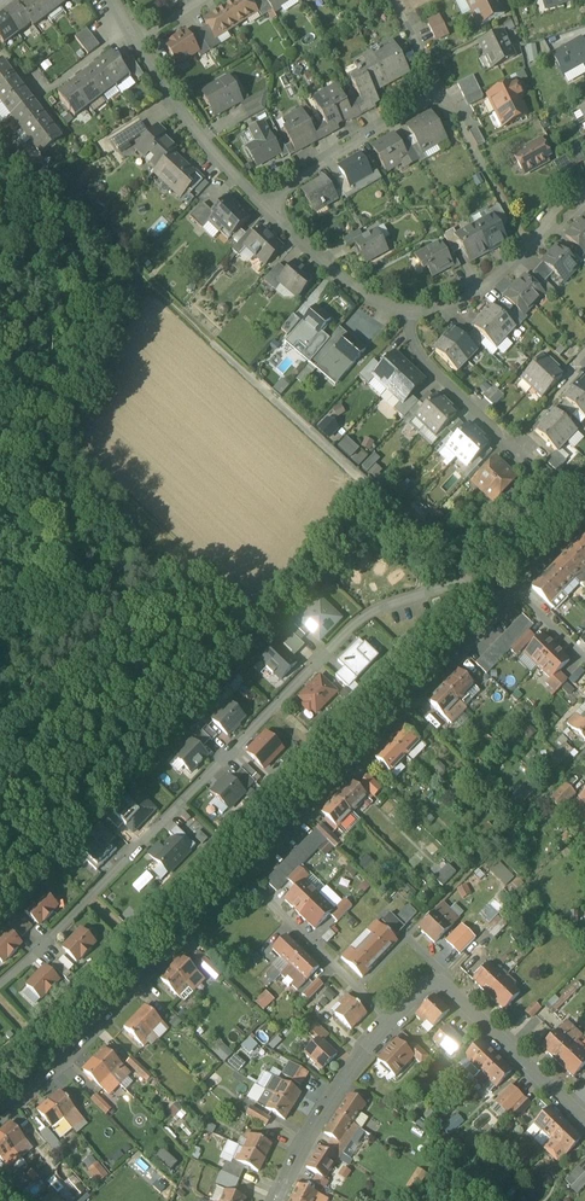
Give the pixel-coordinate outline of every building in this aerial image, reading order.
[(46,17),(33,0),(29,0),(18,8),(31,24),(33,27),(46,17)] [(60,7),(55,0),(33,0),(46,17),(60,7)] [(167,10),(177,4),(176,4),(183,0),(163,0),(162,1),(167,10)] [(224,8),(204,21),(208,27),(215,37),(223,32),(224,34),(236,26),(249,18),(248,16),(255,11),(249,1),(248,0),(236,0),(224,8)] [(272,11),(265,0),(250,0),(249,1),(255,11),(257,10),(262,18),(272,11)] [(272,11),(274,14),(281,10),(279,7),(278,7),(274,0),(265,0),(272,11)] [(402,8),(406,17),(425,8),(422,0),(419,0),(402,8)] [(497,0),(467,0),(469,4),(468,7),(471,13),(497,0)] [(504,15),(497,0),(471,13),(474,19),(477,20),(481,27),(504,15)] [(548,9),(573,1),(573,0),(546,0),(548,9)] [(17,35),(31,24),(18,8),(16,5),(3,16),(17,35)] [(17,35),(3,16),(0,18),(0,41),(3,45),(17,35)] [(428,26),(431,33),(444,26),(439,17),(430,22),(431,25),(428,26)] [(448,35),(444,26),(431,33),(434,39),(437,37),(439,40),(448,35)] [(198,33),(210,52),(221,45),(217,39),(215,37),(208,27),(198,33)] [(75,38),(79,44),(91,35),(86,29),(81,34),(75,38)] [(190,54),(195,51),(196,51),(189,39),(185,33),(166,45),(175,61),(180,57),(182,60),(185,61),(190,58),(190,54)] [(198,33),(189,39),(196,51),(195,51),(197,53),(200,58),(210,52),(198,33)] [(491,68),(492,69),(515,58),(503,34),(480,45),(486,57),(488,56),(494,67),(491,68)] [(79,44),(84,49),(95,41),(91,35),(79,44)] [(562,75),(583,63),(584,66),(584,47),(581,39),(552,56),(562,75)] [(99,46),(95,41),(84,49),(88,55),(99,46)] [(534,44),(524,46),(529,65),(539,62),(534,44)] [(381,56),(374,60),(379,68),(386,64),(394,77),(398,75),(399,78),(408,73),(397,53),(395,54),(390,45),(379,51),(381,56)] [(112,55),(99,65),(115,87),(128,77),(129,76),(121,66),(112,55)] [(353,65),(357,71),(360,77),(351,82),(351,83),(360,99),(369,95),(388,84),(386,81),(379,68),(374,60),(371,55),(353,65)] [(178,66),(185,61),(182,60),(180,57),(175,61),(178,66)] [(128,77),(130,80),(140,72),(132,58),(121,66),(129,76),(128,77)] [(12,76),(2,63),(0,65),(0,86),(12,76)] [(379,68),(386,81),(394,77),(386,64),(379,68)] [(102,97),(115,87),(99,65),(85,76),(102,97)] [(348,76),(351,82),(360,77),(357,71),(348,76)] [(2,104),(22,89),(12,76),(0,86),(0,102),(2,104)] [(88,107),(102,97),(85,76),(72,86),(88,107)] [(457,84),(461,92),(476,84),(473,77),(457,84)] [(211,105),(216,115),(241,102),(229,81),(225,79),(219,83),(218,87),(205,94),(204,98),(207,104),(211,105)] [(487,97),(495,112),(519,101),(522,99),(514,83),(487,97)] [(480,92),(476,84),(461,92),(464,99),(480,92)] [(336,85),(324,92),(326,96),(338,90),(336,85)] [(75,118),(88,107),(72,86),(58,97),(75,118)] [(2,104),(12,117),(32,102),(22,89),(2,104)] [(338,90),(326,96),(340,122),(346,119),(347,122),(353,118),(354,118),(348,106),(338,90)] [(241,105),(249,119),(264,111),(267,91),(241,105)] [(314,103),(326,96),(324,92),(312,99),(314,103)] [(483,97),(480,92),(464,99),(468,107),(482,100),(483,97)] [(360,99),(354,103),(361,116),(376,108),(369,95),(360,99)] [(336,124),(340,122),(326,96),(314,103),(324,121),(329,131),(330,131),(337,127),(336,124)] [(526,116),(519,101),(495,112),(503,128),(526,116)] [(12,117),(21,130),(41,114),(32,102),(12,117)] [(354,120),(361,116),(354,103),(348,106),(354,118),(353,118),(354,120)] [(21,130),(31,142),(51,127),(41,114),(21,130)] [(291,144),(295,152),(296,151),(308,145),(307,143),(317,138),(311,128),(309,124),(307,125),(300,114),(289,120),(292,126),(288,128),(295,142),(291,144)] [(418,145),(422,153),(423,152),(445,139),(430,114),(407,127),(418,145)] [(324,121),(318,125),(325,138),(332,134),(330,131),(329,131),(324,121)] [(112,141),(118,151),(147,132),(141,123),(112,141)] [(246,148),(257,167),(280,154),(275,144),(269,135),(263,124),(251,131),(257,141),(246,148)] [(318,141),(325,138),(318,125),(311,128),(317,138),(318,141)] [(61,140),(51,127),(31,142),(41,155),(61,140)] [(151,164),(157,170),(172,154),(176,150),(162,136),(164,134),(157,127),(135,149),(144,158),(144,162),(147,164),(151,164)] [(284,131),(291,144),(295,142),(288,128),(284,131)] [(469,132),(478,148),(485,145),(477,128),(469,132)] [(377,157),(385,171),(400,163),(408,158),(400,144),(398,141),(395,143),(392,138),(375,148),(379,156),(377,157)] [(408,158),(415,154),(411,148),(407,140),(400,144),(408,158)] [(289,155),(285,147),(281,141),(275,144),(280,154),(282,159),(289,155)] [(514,156),(522,173),(533,167),(534,170),(547,163),(543,156),(547,154),(541,142),(514,156)] [(291,144),(285,147),(289,155),(290,157),(297,153),(296,151),(295,152),(291,144)] [(577,165),(584,161),(584,160),(576,144),(568,149),(573,157),(577,165)] [(418,145),(411,148),(415,154),(419,162),(420,164),(428,160),(423,152),(422,153),(418,145)] [(193,174),(172,154),(157,170),(156,171),(172,187),(171,189),(180,198),(186,192),(190,195),(196,189),(204,181),(195,172),(193,174)] [(408,158),(400,163),(404,171),(419,162),(415,154),(408,158)] [(344,176),(350,187),(370,175),(359,156),(339,168),(344,176)] [(551,164),(558,176),(572,169),(567,160),(565,156),(559,160),(551,164)] [(567,160),(572,169),(577,165),(573,157),(567,160)] [(533,167),(522,173),(524,176),(534,170),(533,167)] [(353,192),(345,197),(347,201),(382,180),(377,171),(370,175),(350,187),(353,192)] [(83,188),(93,180),(85,172),(76,181),(83,188)] [(344,176),(335,181),(340,189),(345,197),(353,192),(350,187),(344,176)] [(333,193),(340,189),(335,181),(333,177),(325,181),(333,193)] [(302,192),(314,212),(316,212),(315,210),(322,206),(323,208),(336,200),(333,193),(325,181),(324,179),(323,180),(324,181),(314,187),(313,185),(302,192)] [(204,181),(196,189),(201,194),(209,185),(204,181)] [(222,231),(230,239),(250,218),(228,197),(212,214),(209,217),(211,219),(208,222),(208,223),(220,234),(222,231)] [(189,218),(202,230),(208,223),(208,222),(211,219),(209,217),(212,214),(202,204),(189,218)] [(493,218),(499,230),(509,224),(499,207),(489,212),(492,219),(493,218)] [(576,226),(584,235),(584,216),(576,226)] [(492,219),(475,228),(488,252),(506,242),(499,230),(493,218),(492,219)] [(584,254),(584,235),(576,226),(566,236),(577,248),(584,254)] [(470,262),(488,252),(475,228),(474,227),(457,236),(456,237),(463,250),(470,262)] [(247,249),(263,264),(280,246),(262,229),(256,235),(245,247),(247,249)] [(232,251),(239,257),(247,249),(245,247),(256,235),(250,230),(232,251)] [(443,236),(451,251),(445,254),(452,267),(454,271),(460,267),(454,255),(463,250),(456,237),(457,236),(453,230),(443,236)] [(343,240),(347,248),(355,244),(355,243),(363,238),(359,231),(343,240)] [(365,262),(366,263),(387,251),(376,231),(363,238),(355,243),(355,244),(361,254),(362,253),(366,261),(365,262)] [(428,269),(432,277),(442,272),(443,272),(452,267),(445,254),(440,244),(416,257),(423,271),(428,269)] [(583,263),(584,261),(584,254),(577,248),(573,253),(583,263)] [(553,273),(559,279),(564,273),(569,278),(578,268),(558,249),(550,257),(548,256),(542,262),(543,263),(553,273)] [(295,262),(294,263),(303,271),(304,270),(295,262)] [(280,281),(298,298),(314,279),(304,270),(303,271),(294,263),(287,272),(279,281),(280,281)] [(543,295),(546,299),(552,293),(543,285),(553,273),(543,263),(532,274),(541,283),(536,288),(543,295)] [(264,282),(273,289),(278,284),(280,281),(279,281),(287,272),(278,265),(264,282)] [(564,273),(559,279),(564,283),(569,278),(564,273)] [(524,277),(515,288),(533,305),(543,295),(536,288),(524,277)] [(280,281),(278,284),(297,299),(298,298),(280,281)] [(524,315),(533,305),(515,288),(505,298),(516,309),(523,316),(524,315)] [(495,309),(505,318),(510,313),(500,303),(495,309)] [(491,305),(484,313),(487,316),(494,308),(491,305)] [(315,308),(302,322),(318,336),(321,332),(330,321),(315,308)] [(484,313),(481,316),(479,319),(481,322),(474,329),(485,340),(496,350),(496,349),(506,339),(516,328),(505,318),(495,309),(494,308),(487,316),(484,313)] [(511,315),(522,324),(527,319),(524,315),(523,316),(516,309),(511,315)] [(281,329),(288,335),(299,321),(293,315),(281,329)] [(471,327),(474,329),(481,322),(479,319),(471,327)] [(318,336),(302,322),(284,343),(309,365),(327,343),(330,340),(321,332),(318,336)] [(474,329),(469,334),(461,327),(456,332),(466,342),(472,337),(480,345),(485,340),(474,329)] [(327,343),(336,351),(348,336),(340,329),(330,340),(327,343)] [(453,329),(445,336),(448,339),(455,331),(453,329)] [(445,336),(443,339),(440,343),(442,345),(435,352),(457,373),(467,363),(477,352),(466,342),(456,332),(455,331),(448,339),(445,336)] [(349,335),(348,336),(365,351),(366,350),(349,335)] [(335,352),(353,366),(365,351),(348,336),(336,351),(335,352)] [(503,356),(513,346),(506,339),(496,349),(498,351),(503,356)] [(496,349),(496,350),(485,340),(480,345),(493,357),(498,351),(496,349)] [(309,365),(335,387),(353,366),(335,352),(336,351),(327,343),(309,365)] [(433,350),(435,352),(442,345),(440,343),(433,350)] [(375,379),(388,391),(408,369),(403,364),(404,362),(396,355),(382,369),(376,375),(377,376),(375,379)] [(520,380),(531,390),(554,365),(551,363),(549,365),(541,358),(520,380)] [(358,376),(368,386),(375,379),(377,376),(376,375),(382,369),(373,360),(358,376)] [(415,373),(404,362),(403,364),(408,369),(414,374),(415,373)] [(557,368),(554,365),(531,390),(542,400),(562,378),(554,371),(557,368)] [(414,374),(408,369),(388,391),(391,394),(400,403),(403,400),(404,401),(410,395),(423,380),(415,373),(414,374)] [(578,388),(584,380),(582,377),(575,385),(578,388)] [(281,379),(274,389),(282,395),(289,386),(281,379)] [(572,388),(584,400),(584,380),(578,388),(575,385),(572,388)] [(505,397),(499,391),(494,387),(493,387),(483,398),(488,403),(494,408),(505,397)] [(572,388),(569,391),(572,393),(565,401),(565,402),(576,412),(584,420),(584,400),(572,388)] [(562,399),(565,401),(572,393),(569,391),(562,399)] [(442,404),(445,401),(437,394),(434,397),(442,404)] [(394,410),(404,419),(419,403),(410,395),(404,401),(403,400),(400,403),(394,410)] [(413,419),(424,429),(448,404),(445,401),(442,404),(434,397),(413,419)] [(565,402),(561,407),(571,417),(576,412),(565,402)] [(451,407),(448,404),(424,429),(434,439),(444,428),(454,418),(455,417),(448,410),(451,407)] [(448,410),(455,417),(458,414),(451,407),(448,410)] [(566,423),(571,417),(561,407),(555,413),(566,423)] [(548,419),(555,412),(552,409),(545,417),(548,419)] [(545,417),(543,419),(567,442),(576,433),(566,423),(555,413),(555,412),(548,419),(545,417)] [(314,427),(321,434),(334,419),(327,413),(314,427)] [(444,428),(450,433),(460,423),(454,418),(444,428)] [(557,454),(567,442),(543,419),(539,423),(542,425),(535,433),(555,452),(557,454)] [(465,428),(460,423),(450,433),(455,438),(465,428)] [(542,425),(539,423),(532,430),(535,433),(542,425)] [(468,424),(466,427),(474,434),(476,431),(468,424)] [(445,449),(456,459),(479,434),(476,431),(474,434),(466,427),(465,428),(455,438),(445,449)] [(482,436),(479,434),(456,459),(466,469),(476,458),(486,448),(487,446),(480,439),(482,436)] [(480,439),(487,446),(490,444),(482,436),(480,439)] [(337,448),(349,459),(357,450),(345,439),(337,448)] [(476,458),(482,463),(491,453),(486,448),(476,458)] [(555,452),(551,457),(545,463),(556,473),(561,467),(566,462),(557,454),(555,452)] [(370,458),(375,463),(379,459),(374,454),(370,458)] [(361,468),(367,473),(375,463),(370,458),(361,468)] [(472,483),(483,493),(506,469),(496,459),(482,473),(472,483)] [(467,479),(472,483),(482,473),(477,468),(467,479)] [(517,479),(506,469),(483,493),(494,503),(508,487),(517,479)] [(394,493),(399,498),(409,488),(403,483),(394,493)] [(494,503),(499,508),(514,492),(508,487),(494,503)] [(406,512),(414,519),(423,510),(415,502),(406,512)] [(431,517),(423,510),(414,519),(422,527),(431,517)] [(559,561),(567,569),(566,570),(574,578),(584,567),(584,546),(579,540),(559,561)] [(573,579),(574,578),(566,570),(567,569),(559,561),(532,589),(549,605),(555,612),(567,599),(560,593),(573,579)] [(574,578),(573,579),(579,584),(584,578),(584,567),(574,578)] [(299,621),(300,621),(310,631),(320,641),(335,624),(329,618),(333,613),(320,600),(299,621)] [(329,618),(335,624),(340,620),(333,613),(329,618)] [(522,616),(517,622),(527,632),(528,631),(533,626),(522,616)] [(300,642),(310,631),(300,621),(289,632),(300,642)] [(517,622),(512,627),(522,637),(527,632),(517,622)] [(512,627),(507,632),(517,642),(522,637),(512,627)] [(534,637),(528,631),(527,632),(522,637),(517,642),(516,643),(522,649),(534,637)] [(289,632),(277,645),(292,659),(304,646),(300,642),(289,632)] [(507,632),(502,637),(512,648),(516,643),(517,642),(507,632)] [(537,667),(555,648),(543,636),(524,655),(525,656),(537,667)] [(502,637),(497,643),(507,653),(512,648),(502,637)] [(358,640),(337,661),(343,667),(356,680),(356,679),(369,666),(370,666),(378,657),(364,644),(363,645),(358,640)] [(497,643),(492,648),(502,658),(507,653),(497,643)] [(274,674),(281,681),(297,664),(292,659),(277,645),(261,661),(268,668),(266,670),(273,676),(274,674)] [(492,648),(486,653),(497,663),(502,658),(492,648)] [(569,662),(555,648),(537,667),(550,680),(551,681),(558,673),(569,662)] [(486,653),(481,658),(492,668),(497,663),(486,653)] [(537,667),(525,656),(518,663),(530,674),(537,667)] [(486,674),(492,668),(481,658),(476,664),(486,674)] [(356,680),(343,667),(335,676),(347,687),(348,689),(357,679),(356,679),(356,680)] [(268,681),(273,676),(266,670),(261,675),(268,681)] [(443,686),(459,702),(466,695),(474,687),(458,671),(443,686)] [(546,685),(555,694),(567,681),(558,673),(551,681),(550,680),(546,685)] [(320,677),(300,698),(305,703),(303,706),(309,712),(312,709),(316,714),(336,693),(320,677)] [(466,709),(465,707),(459,702),(443,686),(428,702),(451,724),(466,709)] [(353,694),(348,689),(347,687),(340,694),(347,700),(353,694)] [(466,695),(472,700),(480,692),(474,687),(466,695)] [(219,712),(229,702),(222,693),(211,704),(219,712)] [(472,700),(466,695),(459,702),(465,707),(472,700)] [(219,712),(211,720),(227,736),(245,718),(229,702),(219,712)] [(584,743),(584,714),(579,720),(575,716),(566,725),(584,743)] [(197,727),(200,730),(210,740),(212,741),(217,736),(202,722),(197,727)] [(404,726),(389,742),(406,758),(421,742),(404,726)] [(191,741),(200,750),(210,740),(200,730),(190,740),(191,741)] [(266,733),(246,753),(263,769),(282,749),(266,733)] [(553,748),(558,753),(566,745),(570,741),(564,736),(553,748)] [(191,741),(175,758),(175,759),(184,767),(191,773),(207,757),(200,750),(191,741)] [(390,774),(406,758),(389,742),(374,758),(390,774)] [(553,759),(560,765),(570,755),(573,751),(566,745),(558,753),(553,759)] [(184,767),(175,759),(169,766),(178,774),(184,767)] [(246,764),(241,769),(244,772),(251,779),(256,774),(246,764)] [(251,779),(244,772),(234,783),(244,793),(246,795),(256,785),(256,784),(251,779)] [(261,778),(256,774),(251,779),(256,784),(261,778)] [(227,776),(211,793),(219,801),(228,809),(229,809),(244,793),(234,783),(227,776)] [(370,777),(361,787),(375,800),(384,790),(370,777)] [(351,782),(336,797),(352,813),(353,812),(367,798),(351,782)] [(516,797),(523,803),(536,790),(529,783),(516,797)] [(549,800),(561,811),(576,795),(565,785),(549,800)] [(135,791),(130,796),(136,801),(140,796),(135,791)] [(572,805),(578,810),(577,812),(584,820),(584,792),(572,805)] [(113,814),(123,824),(133,834),(155,810),(140,796),(136,801),(130,796),(113,814)] [(337,829),(352,813),(336,797),(321,813),(337,829)] [(223,815),(228,809),(219,801),(214,806),(223,815)] [(352,813),(337,829),(345,837),(361,820),(353,812),(352,813)] [(123,824),(113,814),(108,819),(118,829),(123,824)] [(94,829),(99,834),(110,844),(115,838),(99,823),(94,829)] [(476,838),(483,844),(497,830),(490,824),(476,838)] [(320,826),(315,831),(326,841),(331,836),(320,826)] [(168,834),(173,838),(174,838),(189,853),(195,846),(175,827),(168,834)] [(208,840),(199,831),(193,836),(202,845),(208,840)] [(315,831),(310,836),(320,846),(326,841),(315,831)] [(117,850),(110,844),(99,834),(79,855),(96,872),(117,850)] [(310,836),(305,841),(316,851),(320,846),(310,836)] [(157,845),(149,854),(160,865),(169,874),(189,853),(174,838),(173,838),(162,850),(157,845)] [(305,841),(300,846),(311,856),(316,851),(305,841)] [(300,846),(295,851),(306,861),(311,856),(300,846)] [(295,851),(290,856),(301,866),(302,865),(306,861),(295,851)] [(290,856),(286,861),(296,871),(299,868),(301,866),(290,856)] [(286,861),(281,866),(291,876),(296,871),(286,861)] [(162,881),(169,874),(160,865),(153,872),(162,881)] [(304,882),(318,896),(326,888),(302,865),(301,866),(299,868),(308,877),(304,882)] [(436,879),(443,886),(457,872),(450,865),(436,879)] [(281,866),(276,871),(286,881),(287,881),(291,876),(281,866)] [(308,877),(299,868),(296,871),(291,876),(287,881),(296,889),(303,881),(304,882),(308,877)] [(276,871),(271,876),(282,886),(286,881),(276,871)] [(276,892),(282,886),(271,876),(266,882),(276,892)] [(285,901),(299,915),(318,896),(304,882),(303,881),(296,889),(285,901)] [(326,888),(318,896),(334,911),(343,901),(327,886),(326,888)] [(35,923),(39,926),(42,923),(43,921),(44,923),(54,913),(53,912),(58,906),(44,893),(25,913),(35,923)] [(334,911),(318,896),(299,915),(315,930),(329,915),(334,911)] [(492,897),(479,915),(491,923),(504,905),(492,897)] [(329,915),(337,923),(352,907),(344,900),(343,901),(334,911),(329,915)] [(404,927),(418,913),(409,905),(396,919),(404,927)] [(419,928),(435,944),(454,925),(445,916),(442,919),(435,912),(419,928)] [(18,913),(13,918),(27,932),(32,927),(18,913)] [(379,925),(393,939),(405,927),(404,927),(396,919),(391,914),(379,925)] [(22,937),(27,932),(13,918),(8,923),(22,937)] [(341,958),(362,978),(397,942),(393,939),(379,925),(376,922),(367,931),(371,936),(354,953),(350,949),(341,958)] [(460,955),(476,937),(461,923),(444,941),(460,955)] [(485,935),(494,943),(504,933),(495,924),(485,935)] [(65,952),(76,963),(81,958),(82,959),(92,949),(90,948),(96,943),(82,929),(65,946),(62,949),(65,952)] [(2,963),(8,958),(9,959),(18,949),(17,948),(19,947),(22,943),(19,940),(8,930),(0,938),(0,961),(2,963)] [(321,940),(327,945),(336,935),(331,930),(321,940)] [(280,957),(289,966),(302,952),(286,936),(273,950),(280,957)] [(302,952),(289,966),(305,981),(306,982),(319,968),(302,952)] [(201,954),(197,958),(205,965),(209,961),(201,954)] [(58,962),(69,972),(74,967),(63,957),(58,962)] [(289,966),(280,957),(272,966),(273,967),(281,975),(289,966)] [(180,958),(170,969),(186,985),(192,979),(195,981),(200,977),(180,958)] [(222,974),(209,961),(205,965),(197,958),(194,961),(215,981),(222,974)] [(52,965),(66,980),(71,975),(69,972),(58,962),(57,960),(52,965)] [(472,980),(488,995),(507,976),(499,967),(496,970),(489,963),(472,980)] [(29,989),(40,1000),(45,994),(47,996),(56,986),(55,985),(59,980),(49,969),(46,966),(43,970),(26,986),(29,989)] [(304,982),(305,981),(289,966),(281,975),(285,980),(283,982),(289,988),(291,985),(297,991),(305,983),(304,982)] [(265,975),(273,983),(281,975),(273,967),(265,975)] [(159,980),(179,998),(183,994),(180,991),(186,985),(170,969),(159,980)] [(516,984),(507,976),(488,995),(504,1010),(520,994),(513,987),(516,984)] [(186,985),(192,990),(198,983),(195,981),(192,979),(186,985)] [(302,996),(308,1002),(323,986),(317,980),(302,996)] [(192,990),(186,985),(180,991),(183,994),(179,998),(179,999),(183,1003),(194,992),(192,990)] [(336,996),(328,988),(322,995),(330,1002),(336,996)] [(40,1000),(29,989),(22,996),(33,1007),(40,1000)] [(274,1000),(265,991),(254,1003),(264,1011),(274,1000)] [(550,1011),(561,1002),(555,995),(544,1004),(550,1011)] [(335,1015),(351,1030),(367,1014),(347,996),(338,1005),(341,1008),(335,1015)] [(426,1021),(433,1028),(449,1012),(433,996),(414,1016),(423,1024),(426,1021)] [(521,1015),(528,1022),(539,1011),(532,1004),(521,1015)] [(145,1007),(134,1018),(151,1034),(157,1027),(160,1030),(164,1026),(145,1007)] [(171,1020),(178,1026),(182,1022),(175,1016),(171,1020)] [(145,1040),(151,1034),(134,1018),(124,1029),(143,1048),(147,1043),(145,1040)] [(426,1021),(423,1024),(421,1027),(428,1034),(433,1028),(426,1021)] [(566,1022),(557,1030),(564,1037),(567,1034),(576,1043),(582,1037),(566,1022)] [(319,1038),(323,1042),(329,1036),(316,1024),(308,1033),(316,1041),(319,1038)] [(151,1034),(156,1039),(162,1033),(160,1030),(157,1027),(151,1034)] [(464,1043),(453,1032),(446,1027),(434,1040),(440,1046),(451,1056),(464,1043)] [(557,1062),(576,1043),(567,1034),(564,1037),(557,1030),(541,1047),(557,1062)] [(156,1039),(151,1034),(145,1040),(147,1043),(150,1045),(156,1039)] [(282,1041),(277,1037),(268,1046),(273,1051),(282,1041)] [(257,1046),(249,1038),(241,1046),(249,1054),(257,1046)] [(316,1063),(323,1069),(337,1055),(323,1042),(319,1038),(316,1041),(304,1054),(315,1064),(316,1063)] [(377,1061),(395,1077),(413,1057),(414,1057),(407,1051),(396,1041),(377,1061)] [(466,1070),(475,1079),(496,1057),(480,1041),(464,1058),(471,1065),(468,1068),(466,1070)] [(233,1054),(220,1042),(211,1051),(224,1063),(233,1054)] [(576,1043),(557,1062),(573,1077),(584,1064),(584,1057),(582,1054),(584,1051),(576,1043)] [(413,1057),(421,1065),(428,1058),(414,1044),(407,1051),(414,1057),(413,1057)] [(94,1060),(115,1081),(121,1074),(119,1072),(123,1068),(104,1049),(94,1060)] [(245,1064),(235,1056),(228,1064),(238,1072),(245,1064)] [(127,1063),(145,1082),(151,1076),(133,1057),(127,1063)] [(512,1072),(496,1057),(475,1079),(483,1087),(486,1085),(489,1082),(496,1088),(512,1072)] [(471,1065),(464,1058),(459,1064),(466,1070),(468,1068),(471,1065)] [(83,1071),(103,1089),(107,1085),(109,1087),(115,1081),(94,1060),(83,1071)] [(316,1063),(315,1064),(321,1071),(323,1069),(316,1063)] [(287,1077),(301,1085),(307,1074),(294,1066),(287,1077)] [(132,1077),(123,1068),(119,1072),(121,1074),(115,1081),(122,1087),(132,1077)] [(264,1090),(269,1083),(272,1078),(263,1073),(256,1085),(264,1090)] [(122,1087),(115,1081),(109,1087),(107,1085),(103,1089),(111,1098),(122,1087)] [(264,1090),(265,1091),(273,1096),(293,1108),(300,1095),(281,1084),(281,1083),(277,1081),(274,1086),(269,1083),(264,1090)] [(490,1094),(496,1088),(489,1082),(486,1085),(483,1087),(490,1094)] [(260,1098),(264,1091),(255,1085),(247,1098),(258,1104),(261,1099),(260,1098)] [(508,1114),(512,1110),(523,1099),(511,1087),(496,1103),(507,1113),(508,1114)] [(261,1099),(265,1101),(269,1103),(273,1096),(265,1091),(264,1091),(260,1098),(261,1099)] [(60,1092),(49,1102),(68,1125),(75,1119),(73,1116),(77,1113),(60,1092)] [(90,1101),(106,1117),(112,1111),(97,1095),(90,1101)] [(349,1095),(337,1114),(353,1125),(360,1114),(365,1106),(349,1095)] [(293,1108),(273,1096),(269,1103),(265,1101),(262,1106),(285,1120),(293,1108)] [(530,1106),(523,1099),(512,1110),(520,1117),(530,1106)] [(37,1111),(55,1132),(59,1128),(61,1131),(68,1125),(49,1102),(37,1111)] [(181,1108),(176,1103),(167,1112),(172,1117),(181,1108)] [(507,1113),(496,1103),(490,1109),(501,1119),(507,1113)] [(246,1116),(265,1127),(270,1118),(251,1107),(246,1116)] [(546,1143),(546,1144),(565,1124),(549,1109),(534,1125),(541,1132),(538,1135),(546,1143)] [(84,1121),(77,1113),(73,1116),(75,1119),(68,1125),(72,1130),(73,1131),(84,1121)] [(334,1140),(340,1144),(353,1125),(337,1114),(324,1134),(334,1140)] [(368,1119),(360,1114),(353,1125),(359,1129),(361,1130),(368,1119)] [(464,1122),(457,1114),(442,1128),(449,1136),(464,1122)] [(87,1125),(84,1121),(73,1131),(76,1134),(87,1125)] [(216,1127),(207,1123),(204,1130),(212,1135),(216,1127)] [(18,1156),(25,1151),(23,1148),(27,1144),(10,1124),(0,1132),(0,1135),(18,1156)] [(581,1139),(565,1124),(546,1144),(555,1152),(558,1149),(565,1156),(581,1139)] [(72,1130),(68,1125),(61,1131),(59,1128),(55,1132),(61,1139),(72,1130)] [(359,1129),(353,1125),(340,1144),(346,1148),(359,1129)] [(541,1132),(534,1125),(527,1133),(542,1147),(546,1143),(538,1135),(541,1132)] [(41,1135),(49,1144),(54,1139),(46,1130),(41,1135)] [(248,1141),(244,1149),(265,1159),(271,1146),(247,1134),(244,1140),(248,1141)] [(5,1163),(9,1160),(11,1162),(18,1156),(0,1135),(0,1158),(5,1163)] [(241,1138),(237,1146),(244,1149),(248,1141),(244,1140),(241,1138)] [(63,1149),(54,1139),(49,1144),(57,1153),(63,1149)] [(334,1140),(330,1146),(342,1154),(346,1148),(340,1144),(334,1140)] [(233,1154),(237,1146),(228,1142),(219,1159),(226,1162),(228,1158),(234,1161),(236,1156),(233,1154)] [(33,1151),(27,1144),(23,1148),(25,1151),(18,1156),(22,1160),(33,1151)] [(555,1152),(546,1144),(542,1149),(558,1164),(565,1156),(558,1149),(555,1152)] [(240,1157),(244,1149),(237,1146),(233,1154),(236,1156),(240,1157)] [(338,1160),(342,1154),(330,1146),(326,1152),(337,1160),(338,1161),(338,1160)] [(201,1151),(195,1148),(191,1157),(198,1161),(201,1155),(199,1154),(201,1151)] [(317,1175),(324,1180),(337,1160),(326,1152),(319,1148),(306,1168),(317,1175)] [(178,1164),(162,1149),(155,1157),(171,1172),(178,1164)] [(258,1173),(265,1159),(244,1149),(240,1157),(236,1156),(234,1161),(248,1168),(258,1173)] [(124,1156),(119,1151),(110,1158),(115,1163),(124,1156)] [(353,1161),(342,1154),(338,1160),(349,1167),(353,1161)] [(22,1160),(18,1156),(11,1162),(9,1160),(5,1163),(10,1170),(22,1160)] [(83,1163),(89,1170),(97,1163),(90,1156),(83,1163)] [(226,1162),(222,1172),(242,1181),(248,1168),(234,1161),(228,1158),(226,1162)] [(22,1160),(10,1170),(15,1175),(27,1165),(22,1160)] [(109,1176),(98,1162),(97,1163),(89,1170),(88,1171),(99,1184),(109,1176)] [(571,1188),(578,1181),(584,1174),(584,1162),(565,1182),(571,1188)] [(351,1173),(343,1168),(338,1176),(346,1181),(351,1173)] [(427,1174),(418,1169),(406,1187),(415,1193),(427,1174)] [(38,1176),(31,1170),(26,1175),(33,1182),(38,1176)] [(236,1192),(242,1181),(222,1172),(217,1182),(236,1192)] [(329,1183),(324,1180),(317,1175),(313,1182),(325,1189),(329,1183)] [(68,1183),(73,1189),(79,1184),(79,1185),(81,1183),(75,1177),(68,1183)] [(165,1189),(157,1181),(152,1187),(160,1194),(165,1189)] [(578,1194),(584,1187),(578,1181),(571,1188),(578,1194)] [(79,1185),(79,1184),(73,1189),(69,1192),(76,1199),(85,1191),(79,1185)] [(291,1199),(295,1200),(320,1200),(322,1198),(297,1186),(291,1199)] [(221,1200),(246,1200),(221,1189),(219,1195),(223,1197),(221,1200)]
